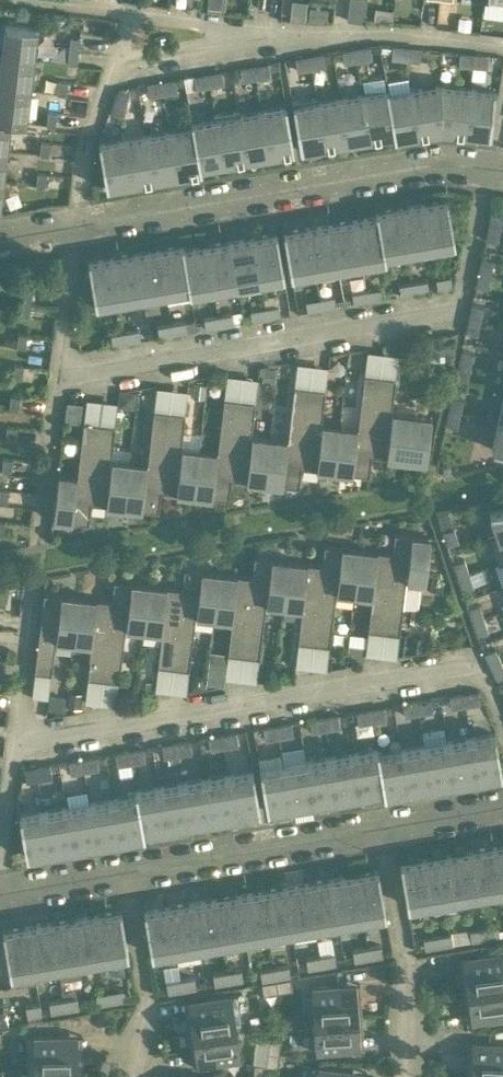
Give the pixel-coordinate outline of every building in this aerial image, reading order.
[(32,57),(36,26),(1,21),(0,33),(0,42),(1,42),(0,53),(32,57)] [(70,36),(68,49),(77,50),(79,37),(70,36)] [(391,56),(405,58),(406,47),(392,45),(391,56)] [(370,46),(356,48),(357,59),(372,57),(370,46)] [(421,48),(406,47),(405,58),(419,59),(421,48)] [(343,61),(357,59),(356,48),(341,51),(343,61)] [(76,63),(77,50),(68,49),(67,62),(76,63)] [(458,63),(472,65),(473,54),(459,52),(458,63)] [(28,88),(32,57),(0,53),(0,85),(28,88)] [(323,54),(309,56),(311,67),(325,64),(323,54)] [(488,55),(473,54),(472,65),(487,66),(488,55)] [(297,69),(311,67),(309,56),(295,58),(297,69)] [(268,63),(254,66),(256,76),(270,74),(268,63)] [(256,76),(254,66),(240,68),(241,79),(256,76)] [(222,71),(207,74),(209,84),(224,82),(222,71)] [(193,74),(184,76),(186,88),(195,87),(209,84),(207,74),(193,76),(193,74)] [(384,76),(363,80),(365,92),(363,92),(371,137),(393,133),(394,133),(387,93),(388,93),(387,88),(386,88),(384,76)] [(408,76),(386,80),(389,92),(388,93),(387,93),(394,133),(393,133),(394,138),(418,133),(410,89),(408,76)] [(67,80),(58,79),(56,93),(65,94),(67,80)] [(175,79),(161,81),(163,92),(177,90),(175,79)] [(163,92),(161,81),(147,84),(148,95),(163,92)] [(440,84),(410,89),(418,133),(441,130),(440,84)] [(470,87),(440,84),(441,130),(465,132),(470,87)] [(9,118),(9,119),(24,121),(28,88),(0,85),(0,117),(9,118)] [(470,87),(465,132),(489,135),(494,90),(470,87)] [(118,89),(114,100),(125,104),(129,92),(118,89)] [(347,141),(371,137),(363,92),(340,96),(347,141)] [(300,149),(324,145),(317,100),(318,100),(317,96),(291,100),(300,149)] [(340,96),(318,100),(317,100),(324,145),(347,141),(340,96)] [(125,104),(114,100),(110,112),(121,115),(125,104)] [(77,104),(76,114),(85,115),(86,105),(77,104)] [(261,110),(269,154),(293,150),(286,106),(261,110)] [(213,114),(214,118),(215,118),(222,162),(246,158),(238,114),(239,114),(238,109),(213,114)] [(56,111),(48,110),(46,124),(55,125),(56,111)] [(261,110),(239,114),(238,114),(246,158),(269,154),(261,110)] [(0,117),(0,151),(5,151),(9,119),(9,118),(0,117)] [(190,122),(191,126),(192,126),(199,166),(200,166),(222,162),(215,118),(214,118),(190,122)] [(201,170),(200,166),(199,166),(192,126),(191,126),(169,130),(177,175),(201,170)] [(169,130),(146,134),(153,179),(177,175),(169,130)] [(153,179),(146,134),(123,138),(130,183),(153,179)] [(106,187),(130,183),(123,138),(98,142),(106,187)] [(50,141),(41,140),(39,154),(48,155),(50,141)] [(46,173),(37,172),(35,185),(44,186),(46,173)] [(447,198),(424,202),(431,245),(454,240),(447,198)] [(407,249),(431,245),(424,202),(400,207),(407,249)] [(375,211),(376,215),(377,215),(384,253),(385,252),(407,249),(400,207),(375,211)] [(492,210),(489,224),(500,227),(502,213),(492,210)] [(385,257),(385,252),(384,253),(377,215),(376,215),(354,219),(361,261),(385,257)] [(330,223),(337,265),(361,261),(354,219),(330,223)] [(306,227),(314,269),(337,265),(330,223),(306,227)] [(500,227),(489,224),(486,239),(497,241),(500,227)] [(314,269),(306,227),(283,231),(290,273),(314,269)] [(253,236),(260,278),(284,274),(276,232),(253,236)] [(253,236),(229,240),(236,282),(260,278),(253,236)] [(206,244),(213,286),(236,282),(229,240),(206,244)] [(165,290),(188,286),(189,286),(182,248),(183,248),(183,244),(158,248),(165,290)] [(206,244),(183,248),(182,248),(189,286),(188,286),(188,290),(213,286),(206,244)] [(165,290),(158,248),(134,252),(141,294),(165,290)] [(141,294),(134,252),(111,256),(118,298),(141,294)] [(118,298),(111,256),(87,260),(94,302),(118,298)] [(482,257),(479,271),(490,273),(493,259),(482,257)] [(490,273),(479,271),(476,285),(487,287),(490,273)] [(435,277),(437,288),(451,285),(450,274),(435,277)] [(413,281),(415,291),(428,289),(426,278),(413,281)] [(415,291),(413,281),(398,283),(400,294),(415,291)] [(366,289),(367,300),(382,297),(380,286),(366,289)] [(22,301),(31,302),(32,288),(24,287),(22,301)] [(353,302),(367,300),(366,289),(351,291),(353,302)] [(318,297),(320,308),(335,305),(333,294),(318,297)] [(307,310),(320,308),(318,297),(305,299),(307,310)] [(20,314),(29,315),(31,302),(22,301),(20,314)] [(472,303),(469,317),(480,319),(483,305),(472,303)] [(265,306),(266,317),(280,315),(278,304),(265,306)] [(251,319),(266,317),(265,306),(250,308),(251,319)] [(218,314),(219,325),(234,323),(232,312),(218,314)] [(205,327),(219,325),(218,314),(203,317),(205,327)] [(480,319),(469,317),(466,331),(477,334),(480,319)] [(170,322),(172,333),(187,330),(185,320),(170,322)] [(158,335),(172,333),(170,322),(157,324),(158,335)] [(123,330),(125,341),(140,339),(139,328),(123,330)] [(125,341),(123,330),(110,333),(112,343),(125,341)] [(17,345),(25,346),(27,333),(18,332),(17,345)] [(462,349),(459,363),(470,365),(473,351),(462,349)] [(13,376),(21,377),(23,364),(14,363),(13,376)] [(459,363),(456,377),(467,380),(470,365),(459,363)] [(274,382),(276,368),(262,367),(261,381),(274,382)] [(369,474),(371,454),(370,454),(379,376),(364,374),(357,428),(339,426),(334,470),(369,474)] [(395,377),(379,376),(370,454),(371,454),(426,461),(431,416),(391,411),(395,377)] [(204,383),(193,382),(191,395),(202,396),(204,383)] [(299,486),(301,467),(300,466),(309,387),(293,386),(287,439),(269,437),(264,482),(299,486)] [(325,389),(309,387),(300,466),(301,467),(334,470),(339,426),(321,423),(325,389)] [(136,393),(119,391),(117,407),(134,409),(136,393)] [(9,408),(18,409),(19,395),(11,394),(9,408)] [(452,396),(449,410),(460,412),(463,398),(452,396)] [(218,450),(199,448),(194,494),(229,498),(231,478),(230,478),(239,399),(224,398),(218,450)] [(255,401),(239,399),(230,478),(231,478),(264,482),(269,437),(251,435),(255,401)] [(160,490),(169,410),(154,408),(147,462),(129,460),(124,506),(159,510),(161,490),(160,490)] [(185,412),(169,410),(160,490),(161,490),(194,494),(199,448),(181,446),(185,412)] [(460,412),(449,410),(446,424),(456,426),(460,412)] [(90,502),(99,422),(83,420),(77,474),(58,472),(53,518),(88,522),(91,502),(90,502)] [(498,420),(492,448),(502,449),(502,421),(498,420)] [(91,502),(124,506),(129,460),(111,458),(115,424),(99,422),(90,502),(91,502)] [(5,439),(14,440),(16,427),(7,426),(5,439)] [(2,470),(10,471),(12,458),(3,457),(2,470)] [(7,502),(8,489),(0,488),(0,502),(7,502)] [(490,539),(502,535),(502,506),(489,510),(497,536),(490,538),(490,539)] [(447,544),(458,540),(453,526),(443,530),(447,544)] [(393,553),(384,632),(399,634),(406,580),(425,582),(430,537),(394,533),(392,553),(393,553)] [(490,539),(498,562),(502,560),(502,535),(490,539)] [(335,592),(353,594),(359,549),(324,545),(322,565),(323,565),(313,643),(329,645),(335,592)] [(393,553),(392,553),(359,549),(353,594),(372,596),(368,630),(384,632),(393,553)] [(265,603),(283,605),(289,561),(254,556),(252,576),(253,577),(243,655),(259,657),(265,603)] [(464,558),(454,561),(458,575),(469,572),(464,558)] [(323,565),(322,565),(289,561),(283,605),(301,607),(298,641),(313,643),(323,565)] [(195,615),(213,617),(219,572),(184,568),(182,588),(173,667),(189,669),(195,615)] [(253,577),(252,576),(219,572),(213,617),(231,619),(227,653),(243,655),(253,577)] [(473,585),(469,572),(458,575),(463,589),(473,585)] [(125,627),(143,629),(149,584),(114,580),(111,600),(112,600),(103,679),(118,681),(125,627)] [(182,588),(149,584),(143,629),(161,631),(157,665),(173,667),(182,588)] [(73,641),(78,596),(44,592),(34,671),(51,673),(55,639),(73,641)] [(112,600),(111,600),(78,596),(73,641),(91,643),(87,677),(103,679),(112,600)] [(473,620),(483,616),(479,603),(468,606),(473,620)] [(483,616),(473,620),(477,633),(488,630),(483,616)] [(425,637),(409,635),(407,649),(424,651),(425,637)] [(364,646),(347,644),(346,658),(362,660),(364,646)] [(491,664),(501,660),(495,647),(485,651),(491,664)] [(206,682),(223,684),(226,662),(208,660),(206,682)] [(501,660),(491,664),(497,677),(502,675),(502,665),(501,660)] [(189,687),(201,689),(203,673),(191,672),(189,687)] [(137,680),(135,693),(149,694),(151,681),(137,680)] [(64,705),(79,707),(80,693),(66,691),(64,705)] [(477,691),(464,693),(465,704),(479,701),(477,691)] [(465,704),(464,693),(449,695),(450,706),(465,704)] [(63,696),(49,694),(47,710),(62,711),(63,696)] [(431,699),(416,701),(418,712),(433,709),(431,699)] [(418,712),(416,701),(402,703),(404,714),(418,712)] [(384,707),(370,709),(372,720),(386,718),(384,707)] [(372,720),(370,709),(356,711),(357,722),(372,720)] [(338,715),(323,717),(325,728),(339,725),(338,715)] [(325,728),(323,717),(309,719),(311,730),(325,728)] [(291,723),(277,725),(279,736),(293,733),(291,723)] [(279,736),(277,725),(262,727),(264,738),(279,736)] [(236,732),(222,734),(224,745),(238,743),(236,732)] [(494,732),(471,736),(478,778),(502,774),(494,732)] [(224,745),(222,734),(207,737),(209,748),(224,745)] [(471,736),(447,740),(454,782),(478,778),(471,736)] [(190,740),(175,742),(177,753),(191,751),(190,740)] [(431,786),(454,782),(447,740),(423,744),(431,786)] [(177,753),(175,742),(161,745),(163,756),(177,753)] [(423,744),(400,748),(407,790),(431,786),(423,744)] [(143,748),(129,750),(130,761),(145,759),(143,748)] [(377,748),(352,752),(359,794),(382,790),(383,790),(377,752),(378,752),(377,748)] [(400,748),(378,752),(377,752),(383,790),(382,790),(383,794),(407,790),(400,748)] [(130,761),(129,750),(114,753),(116,764),(118,763),(130,761)] [(352,752),(329,756),(336,798),(359,794),(352,752)] [(96,756),(82,759),(84,769),(98,767),(96,756)] [(329,756),(305,760),(313,802),(336,798),(329,756)] [(84,769),(82,759),(68,761),(70,772),(84,769)] [(305,760),(282,764),(289,806),(313,802),(305,760)] [(130,761),(118,763),(120,776),(133,774),(130,761)] [(50,764),(36,767),(37,777),(52,775),(50,764)] [(266,810),(289,806),(282,764),(259,768),(266,810)] [(23,780),(37,777),(36,767),(21,769),(23,780)] [(229,773),(236,815),(260,811),(253,769),(229,773)] [(229,773),(206,777),(213,819),(236,815),(229,773)] [(183,781),(190,823),(213,819),(206,777),(183,781)] [(183,781),(159,785),(167,827),(190,823),(183,781)] [(134,789),(135,794),(136,793),(142,831),(143,831),(167,827),(159,785),(134,789)] [(135,794),(113,797),(120,839),(144,835),(143,831),(142,831),(136,793),(135,794)] [(113,797),(89,801),(97,843),(120,839),(113,797)] [(66,805),(73,848),(97,843),(89,801),(66,805)] [(66,805),(42,809),(49,852),(73,848),(66,805)] [(26,856),(49,852),(42,809),(18,814),(26,856)] [(502,887),(502,844),(494,846),(501,888),(502,887)] [(501,888),(494,846),(470,850),(478,892),(501,888)] [(454,896),(478,892),(470,850),(447,854),(454,896)] [(454,896),(447,854),(423,858),(430,900),(454,896)] [(407,904),(430,900),(423,858),(399,862),(407,904)] [(378,870),(355,874),(362,916),(385,912),(378,870)] [(338,920),(362,916),(355,874),(331,878),(338,920)] [(338,920),(331,878),(307,882),(315,924),(338,920)] [(307,882),(284,886),(291,928),(292,928),(294,940),(316,937),(313,924),(315,924),(307,882)] [(291,928),(284,886),(260,890),(268,932),(291,928)] [(244,936),(268,932),(260,890),(237,894),(244,936)] [(244,936),(237,894),(213,898),(221,940),(244,936)] [(197,944),(221,940),(213,898),(190,902),(197,944)] [(197,944),(190,902),(166,906),(173,948),(197,944)] [(150,952),(173,948),(166,906),(143,910),(150,952)] [(120,910),(96,914),(103,956),(128,952),(120,910)] [(96,914),(73,918),(80,960),(103,956),(96,914)] [(57,964),(80,960),(73,918),(49,922),(57,964)] [(49,922),(26,926),(33,968),(57,964),(49,922)] [(499,934),(497,924),(483,926),(485,937),(499,934)] [(26,926),(2,930),(9,972),(12,985),(36,981),(33,968),(26,926)] [(471,940),(485,937),(483,926),(469,929),(471,940)] [(437,934),(438,945),(453,942),(451,932),(437,934)] [(424,947),(438,945),(437,934),(422,936),(424,947)] [(366,946),(368,957),(382,955),(380,944),(366,946)] [(354,959),(368,957),(366,946),(352,949),(354,959)] [(458,957),(462,990),(502,984),(502,951),(458,957)] [(319,954),(321,965),(336,963),(334,952),(319,954)] [(307,968),(321,965),(319,954),(305,957),(307,968)] [(288,965),(274,967),(276,979),(290,976),(288,965)] [(262,981),(276,979),(274,967),(260,970),(262,981)] [(226,970),(228,981),(242,979),(241,968),(226,970)] [(214,983),(228,981),(226,970),(212,972),(214,983)] [(180,978),(181,989),(196,986),(194,976),(180,978)] [(290,977),(276,979),(278,991),(292,989),(290,977)] [(167,991),(181,989),(180,978),(165,980),(167,991)] [(278,991),(276,979),(261,982),(263,994),(278,991)] [(313,1018),(361,1015),(359,983),(311,986),(313,1018)] [(462,990),(466,1022),(502,1017),(502,984),(462,990)] [(109,990),(111,1001),(125,999),(124,988),(109,990)] [(97,1003),(111,1001),(109,990),(95,992),(97,1003)] [(237,993),(183,1001),(188,1033),(235,1027),(236,1028),(242,1027),(237,993)] [(63,998),(64,1009),(79,1006),(77,996),(63,998)] [(50,1011),(64,1009),(63,998),(48,1000),(50,1011)] [(25,1005),(27,1015),(42,1013),(40,1002),(25,1005)] [(315,1051),(364,1048),(361,1015),(313,1018),(315,1051)] [(240,1059),(236,1028),(235,1027),(188,1033),(192,1066),(240,1059)] [(27,1068),(82,1067),(81,1035),(27,1036),(27,1068)] [(269,1037),(267,1051),(279,1053),(281,1038),(269,1037)] [(502,1075),(502,1042),(467,1040),(466,1056),(466,1073),(502,1075)] [(267,1051),(266,1064),(265,1066),(277,1067),(279,1053),(267,1051)] [(265,1066),(266,1064),(254,1063),(252,1076),(264,1076),(265,1066)] [(366,1071),(312,1065),(310,1076),(365,1076),(366,1071)] [(27,1068),(28,1076),(82,1076),(82,1067),(27,1068)]
